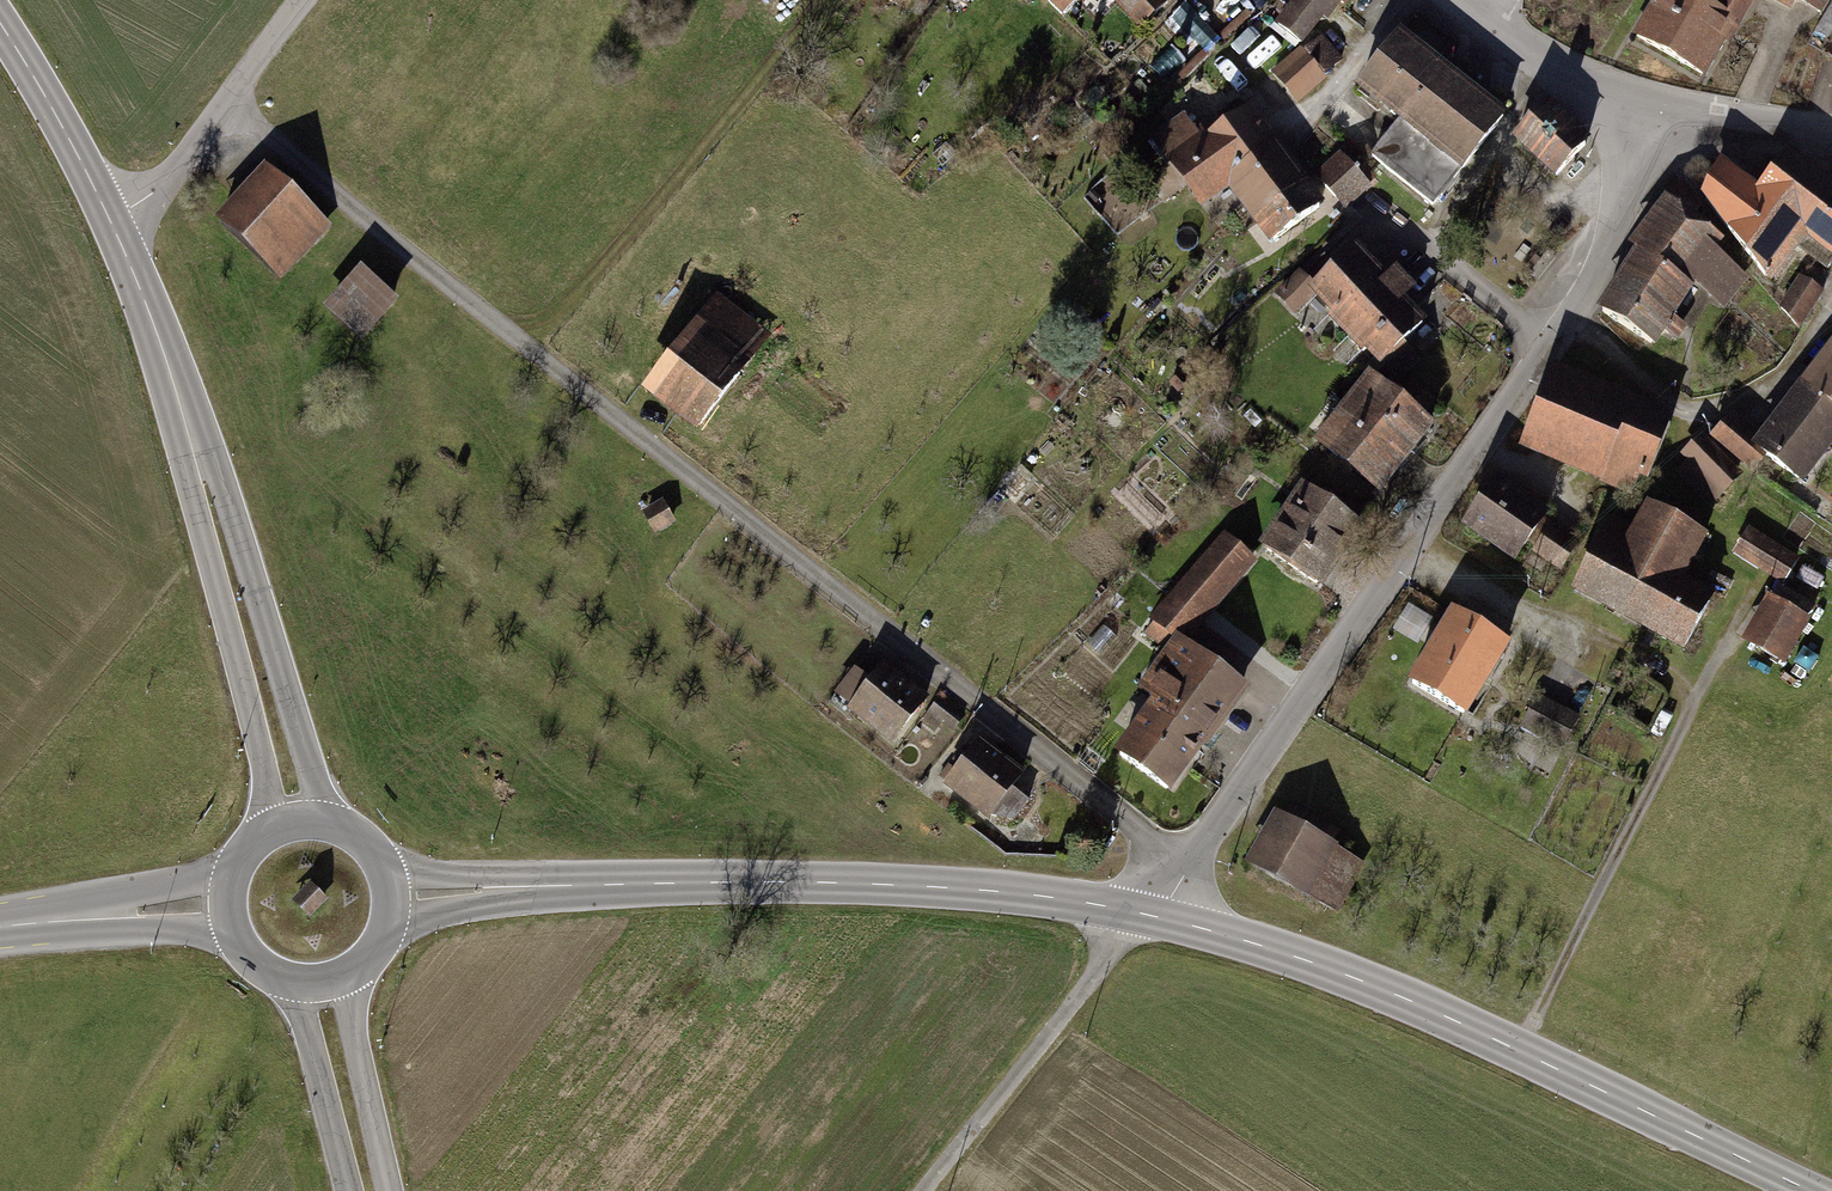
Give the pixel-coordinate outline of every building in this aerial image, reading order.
[(771,10),(779,0),(758,0),(771,10)] [(1063,15),(1079,0),(1048,0),(1063,15)] [(1141,27),(1170,0),(1116,0),(1141,27)] [(1267,24),(1293,43),(1312,17),(1327,28),(1348,0),(1285,0),(1267,24)] [(1692,0),(1647,0),(1623,43),(1704,87),(1750,1),(1750,0),(1710,0),(1706,8),(1692,0)] [(1750,1),(1782,17),(1790,1),(1817,16),(1826,0),(1750,0),(1750,1)] [(1320,36),(1272,73),(1294,102),(1343,66),(1320,36)] [(1403,121),(1443,71),(1400,37),(1360,87),(1403,121)] [(1173,87),(1195,64),(1177,48),(1155,70),(1173,87)] [(1504,119),(1443,71),(1403,121),(1375,157),(1435,205),(1504,119)] [(1586,141),(1542,102),(1503,145),(1546,185),(1586,141)] [(1185,119),(1157,139),(1202,200),(1230,179),(1258,218),(1302,185),(1241,103),(1225,115),(1231,123),(1203,143),(1185,119)] [(1765,275),(1792,240),(1828,267),(1831,262),(1831,188),(1788,154),(1758,192),(1737,177),(1720,175),(1706,200),(1765,275)] [(1368,186),(1341,157),(1320,176),(1347,205),(1368,186)] [(325,227),(256,166),(207,222),(276,283),(325,227)] [(1717,241),(1693,218),(1700,206),(1681,184),(1634,247),(1640,252),(1603,311),(1652,343),(1661,327),(1674,336),(1682,325),(1674,319),(1676,316),(1671,311),(1688,286),(1684,283),(1694,272),(1722,297),(1740,274),(1710,250),(1717,241)] [(1302,185),(1258,218),(1274,239),(1318,207),(1302,185)] [(1376,283),(1349,252),(1304,292),(1294,281),(1277,297),(1291,312),(1310,295),(1372,364),(1414,327),(1396,308),(1406,293),(1388,272),(1376,283)] [(389,304),(347,270),(318,306),(360,340),(389,304)] [(1817,295),(1791,279),(1769,315),(1795,331),(1817,295)] [(708,291),(627,394),(683,438),(764,336),(708,291)] [(1825,341),(1751,435),(1728,415),(1701,443),(1696,438),(1670,471),(1711,510),(1755,465),(1797,493),(1831,450),(1831,345),(1825,341)] [(1414,364),(1394,349),(1379,370),(1400,384),(1414,364)] [(1666,418),(1545,371),(1513,453),(1634,500),(1666,418)] [(1426,427),(1358,377),(1303,452),(1371,502),(1426,427)] [(1538,518),(1486,482),(1450,535),(1502,571),(1538,518)] [(1358,526),(1295,485),(1251,550),(1314,592),(1358,526)] [(661,500),(637,511),(648,536),(672,525),(661,500)] [(1622,532),(1599,520),(1560,596),(1672,654),(1701,597),(1676,584),(1699,539),(1636,506),(1622,532)] [(1573,546),(1541,529),(1526,557),(1557,574),(1573,546)] [(1796,560),(1744,530),(1727,558),(1779,588),(1796,560)] [(1254,564),(1216,535),(1142,627),(1165,646),(1127,693),(1139,703),(1096,757),(1153,803),(1243,690),(1188,646),(1254,564)] [(1803,621),(1759,597),(1734,643),(1777,667),(1803,621)] [(1511,647),(1453,615),(1409,692),(1467,724),(1511,647)] [(851,676),(828,703),(887,751),(926,702),(878,663),(861,684),(851,676)] [(967,715),(943,695),(926,716),(950,735),(967,715)] [(1577,718),(1537,697),(1523,725),(1563,745),(1577,718)] [(1018,776),(973,742),(935,793),(981,827),(1018,776)] [(1362,869),(1266,816),(1237,869),(1332,921),(1362,869)] [(296,890),(314,907),(331,889),(314,872),(296,890)]
